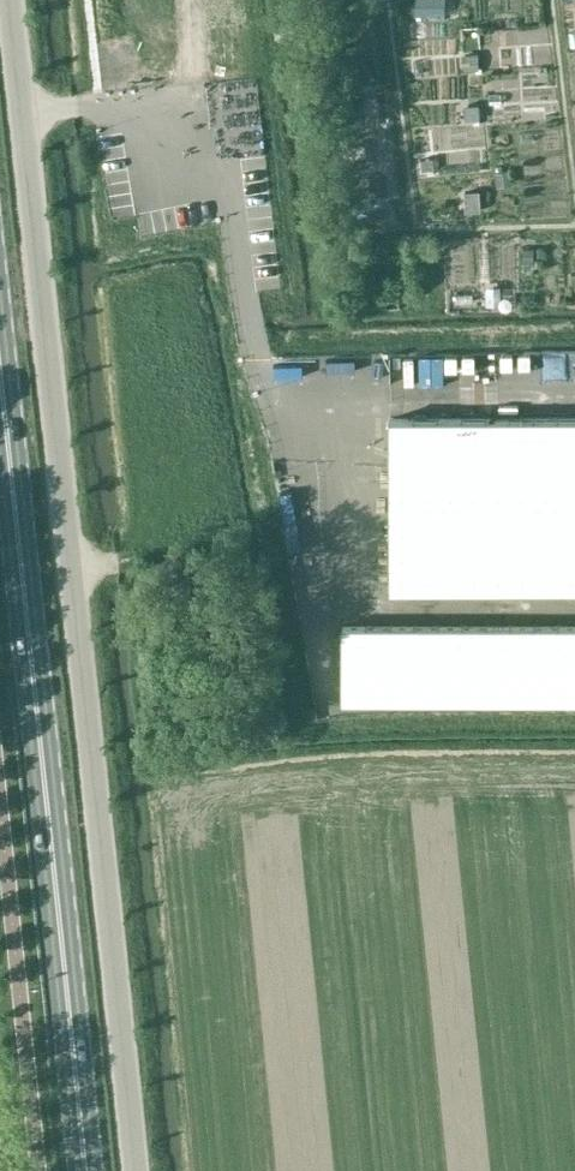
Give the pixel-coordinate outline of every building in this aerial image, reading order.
[(474,29),(406,27),(405,66),(473,68),(474,29)] [(389,418),(391,587),(574,587),(574,417),(391,417),(390,417),(389,418)] [(343,625),(342,626),(342,698),(343,699),(574,699),(574,625),(343,625)]
